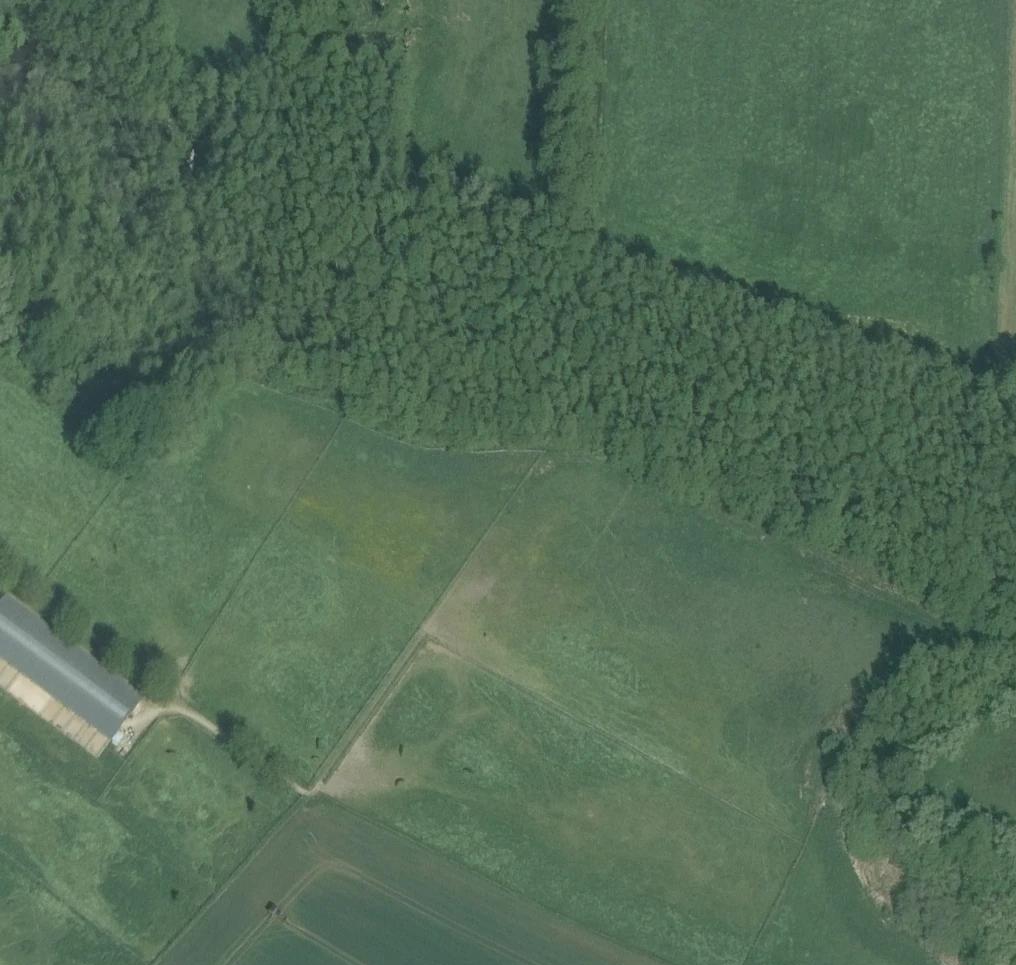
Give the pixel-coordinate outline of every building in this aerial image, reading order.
[(4,601),(0,607),(0,667),(108,746),(141,701),(4,601)]
